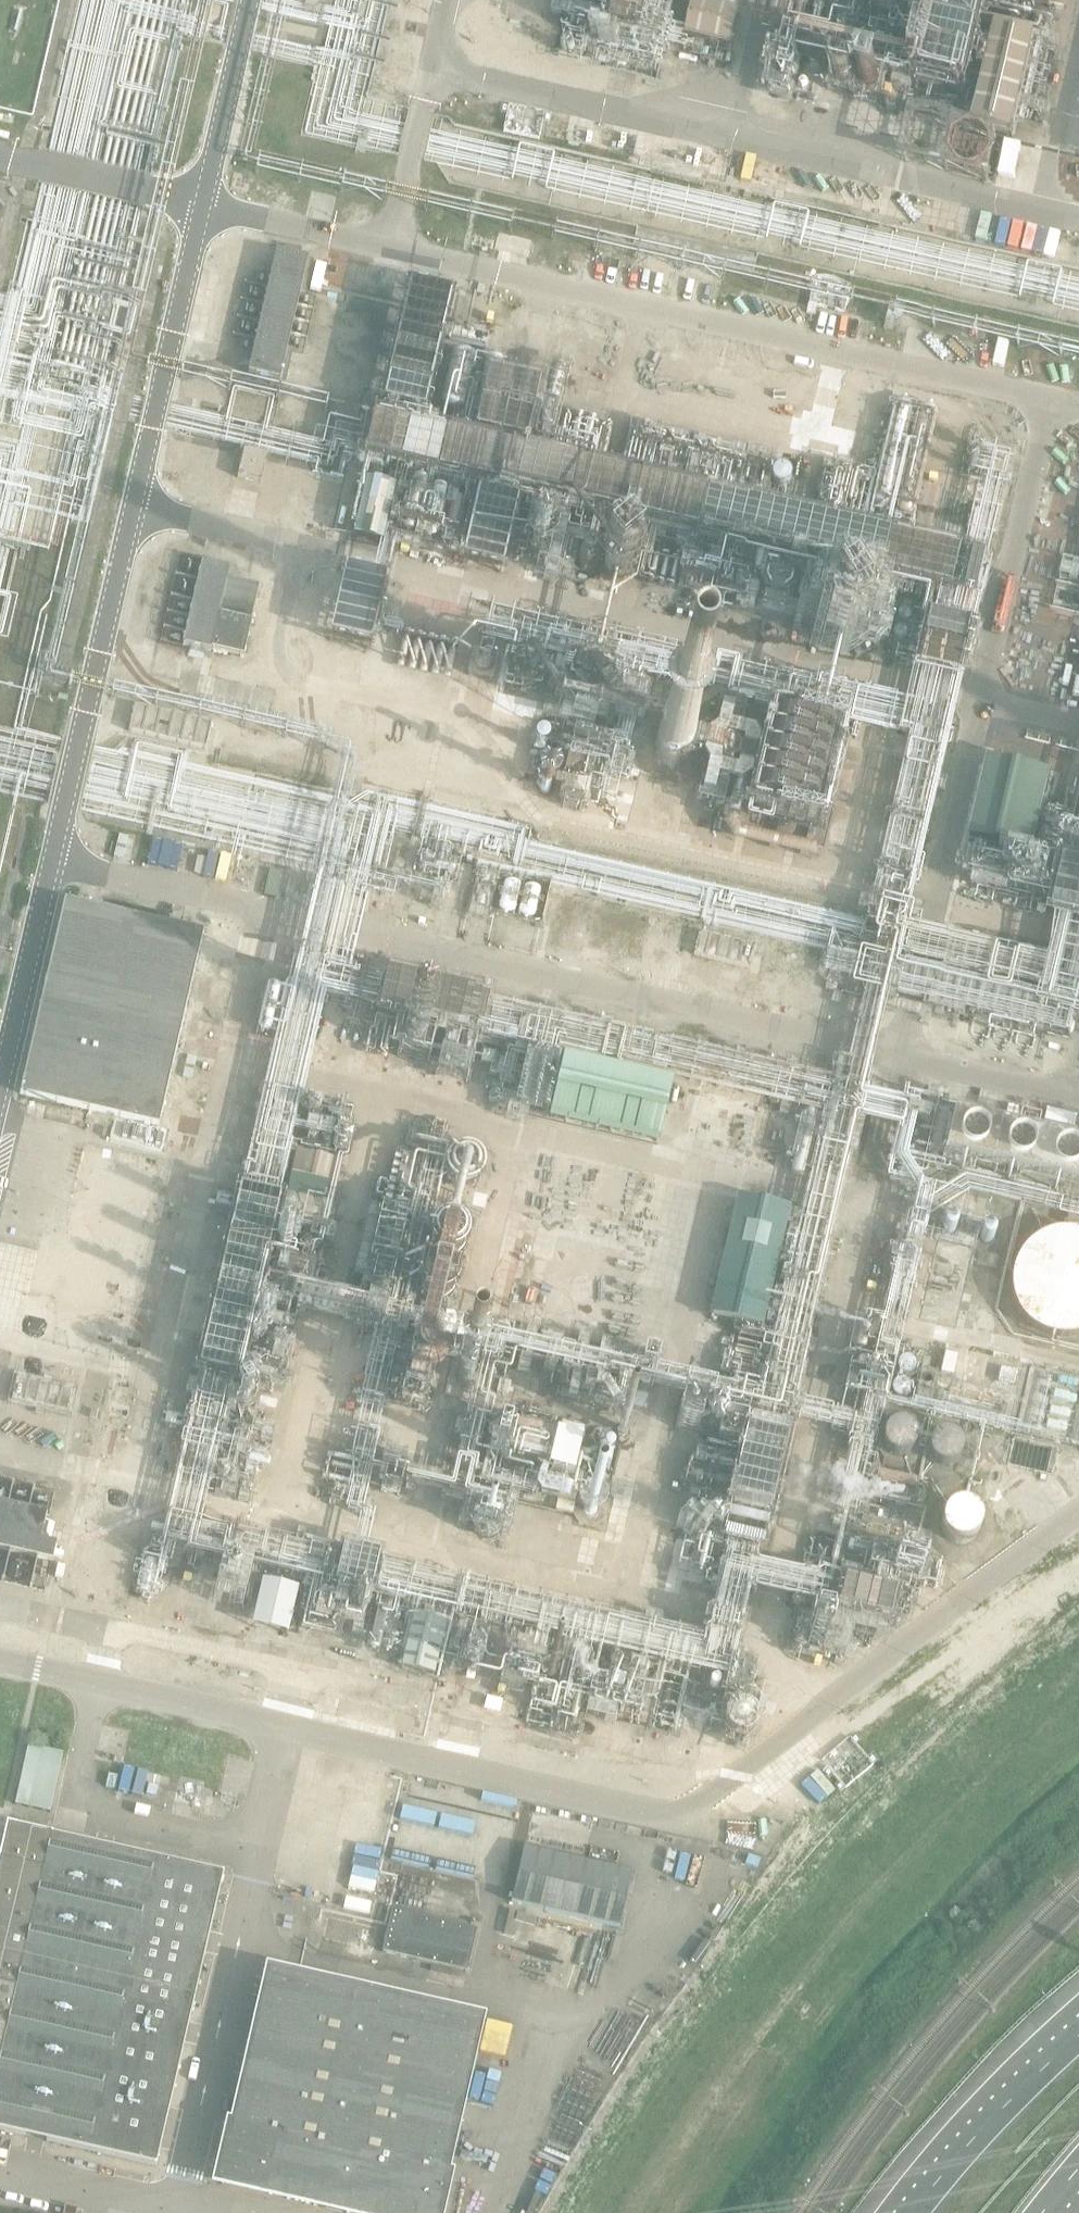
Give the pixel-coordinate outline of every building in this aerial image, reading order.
[(689,13),(691,0),(624,0),(624,3),(642,6),(685,13),(689,13)] [(1054,0),(1000,0),(1052,11),(1054,0)] [(738,12),(693,2),(686,35),(730,45),(738,12)] [(1013,141),(1036,43),(996,34),(973,132),(1013,141)] [(313,262),(307,261),(275,253),(247,375),(285,384),(292,351),(286,350),(299,294),(306,295),(313,262)] [(535,436),(571,376),(555,366),(539,394),(454,344),(450,428),(448,427),(449,406),(436,405),(442,289),(400,287),(394,418),(383,418),(379,424),(399,436),(397,435),(396,466),(446,468),(460,444),(499,467),(498,486),(507,471),(532,472),(531,483),(533,483),(552,494),(550,497),(568,498),(570,457),(535,436)] [(761,472),(763,464),(689,454),(677,471),(667,465),(656,466),(647,459),(642,420),(637,456),(649,465),(610,469),(597,467),(590,512),(606,514),(613,504),(615,517),(655,523),(659,554),(704,585),(710,576),(719,578),(723,551),(761,556),(766,549),(768,536),(757,529),(767,514),(783,526),(792,527),(792,524),(753,497),(752,485),(761,472)] [(265,457),(243,452),(237,478),(259,483),(265,457)] [(356,538),(385,542),(393,485),(365,481),(356,538)] [(464,561),(501,568),(511,518),(504,517),(501,532),(471,526),(464,561)] [(626,546),(627,545),(625,536),(620,529),(614,525),(606,522),(598,524),(594,525),(589,529),(584,536),(583,539),(583,544),(584,552),(586,556),(588,559),(591,562),(596,565),(599,566),(605,566),(611,565),(619,561),(624,554),(626,550),(626,546)] [(250,623),(258,588),(226,581),(229,569),(201,563),(182,647),(210,653),(210,650),(242,657),(250,623)] [(346,572),(339,618),(376,624),(383,577),(346,572)] [(868,594),(868,593),(866,586),(864,582),(862,579),(855,575),(847,574),(839,576),(835,580),(831,586),(830,593),(831,600),(835,606),(840,610),(844,611),(848,612),(855,611),(862,607),(866,601),(868,594)] [(745,602),(745,586),(719,587),(720,602),(745,602)] [(205,750),(211,724),(134,706),(128,732),(205,750)] [(697,727),(697,726),(695,719),(691,712),(685,708),(677,706),(669,708),(662,713),(658,719),(657,726),(658,734),(662,740),(669,745),(675,746),(683,745),(689,742),(694,736),(696,732),(697,727)] [(1054,772),(989,757),(971,840),(1036,855),(1054,772)] [(1019,861),(997,861),(997,857),(975,857),(975,877),(996,877),(996,872),(1019,872),(1019,861)] [(1058,916),(1078,921),(1078,923),(1078,869),(1069,867),(1058,916)] [(19,1094),(158,1126),(203,932),(64,900),(19,1094)] [(743,960),(746,941),(700,934),(697,953),(743,960)] [(672,1084),(561,1060),(548,1119),(659,1144),(672,1084)] [(947,1139),(990,1148),(987,1162),(1072,1179),(1070,1191),(1078,1193),(1078,1114),(1048,1108),(1044,1127),(953,1109),(947,1139)] [(486,1158),(486,1157),(485,1151),(481,1144),(476,1141),(469,1138),(461,1139),(454,1143),(450,1149),(448,1156),(449,1164),(453,1170),(459,1174),(466,1176),(474,1175),(480,1171),(484,1165),(486,1158)] [(324,1241),(341,1165),(293,1154),(276,1229),(324,1241)] [(98,1179),(66,1317),(102,1325),(133,1188),(98,1179)] [(762,1330),(789,1210),(735,1198),(708,1318),(762,1330)] [(1076,1220),(1065,1221),(1055,1224),(1046,1228),(1038,1234),(1030,1243),(1025,1252),(1022,1263),(1021,1273),(1022,1283),(1024,1291),(1029,1301),(1034,1308),(1043,1315),(1053,1321),(1062,1324),(1071,1325),(1078,1325),(1078,1221),(1076,1220)] [(468,1236),(466,1229),(463,1225),(459,1222),(454,1221),(449,1221),(443,1224),(439,1229),(437,1235),(439,1242),(441,1246),(446,1249),(451,1251),(458,1250),(463,1247),(467,1242),(468,1236)] [(52,1232),(34,1310),(60,1315),(78,1238),(52,1232)] [(18,1375),(14,1397),(69,1408),(73,1386),(18,1375)] [(923,1429),(923,1428),(922,1422),(920,1419),(917,1416),(912,1413),(906,1412),(901,1414),(898,1415),(895,1419),(892,1423),(891,1429),(893,1435),(896,1440),(901,1443),(907,1444),(914,1443),(918,1440),(921,1435),(923,1429)] [(163,1424),(186,1430),(189,1419),(166,1413),(163,1424)] [(752,1421),(737,1490),(777,1499),(792,1429),(752,1421)] [(971,1440),(969,1433),(965,1427),(960,1424),(953,1424),(947,1425),(943,1429),(940,1434),(939,1440),(940,1446),(945,1452),(950,1455),(956,1455),(961,1454),(966,1451),(969,1446),(971,1440)] [(571,1500),(582,1439),(550,1433),(539,1494),(571,1500)] [(871,1470),(868,1479),(912,1490),(915,1480),(871,1470)] [(987,1515),(987,1514),(986,1507),(982,1501),(979,1499),(975,1496),(968,1496),(963,1496),(960,1498),(955,1502),(951,1508),(950,1515),(952,1521),(956,1527),(959,1530),(962,1531),(968,1533),(975,1532),(979,1530),(982,1527),(986,1522),(987,1515)] [(51,1561),(55,1544),(40,1541),(46,1514),(0,1503),(0,1550),(51,1561)] [(918,1591),(928,1557),(881,1543),(877,1560),(869,1558),(864,1575),(872,1577),(862,1613),(885,1620),(895,1584),(918,1591)] [(260,1582),(248,1627),(286,1637),(298,1592),(260,1582)] [(399,1668),(433,1676),(446,1623),(411,1615),(399,1668)] [(48,1814),(62,1755),(28,1747),(14,1806),(48,1814)] [(128,1768),(123,1789),(157,1798),(162,1777),(128,1768)] [(199,1808),(202,1796),(176,1791),(174,1802),(199,1808)] [(439,1805),(405,1798),(402,1818),(435,1825),(439,1805)] [(441,1826),(474,1833),(478,1813),(445,1806),(441,1826)] [(43,2141),(154,2166),(221,1876),(50,1836),(50,1835),(6,1825),(0,1849),(0,2131),(43,2141)] [(522,1851),(511,1903),(620,1926),(631,1874),(522,1851)] [(349,1884),(374,1891),(382,1861),(357,1854),(349,1884)] [(476,1929),(391,1910),(382,1952),(466,1971),(476,1929)] [(218,2181),(358,2212),(437,2212),(445,2179),(440,2178),(477,2020),(270,1973),(234,2131),(230,2130),(218,2181)]
